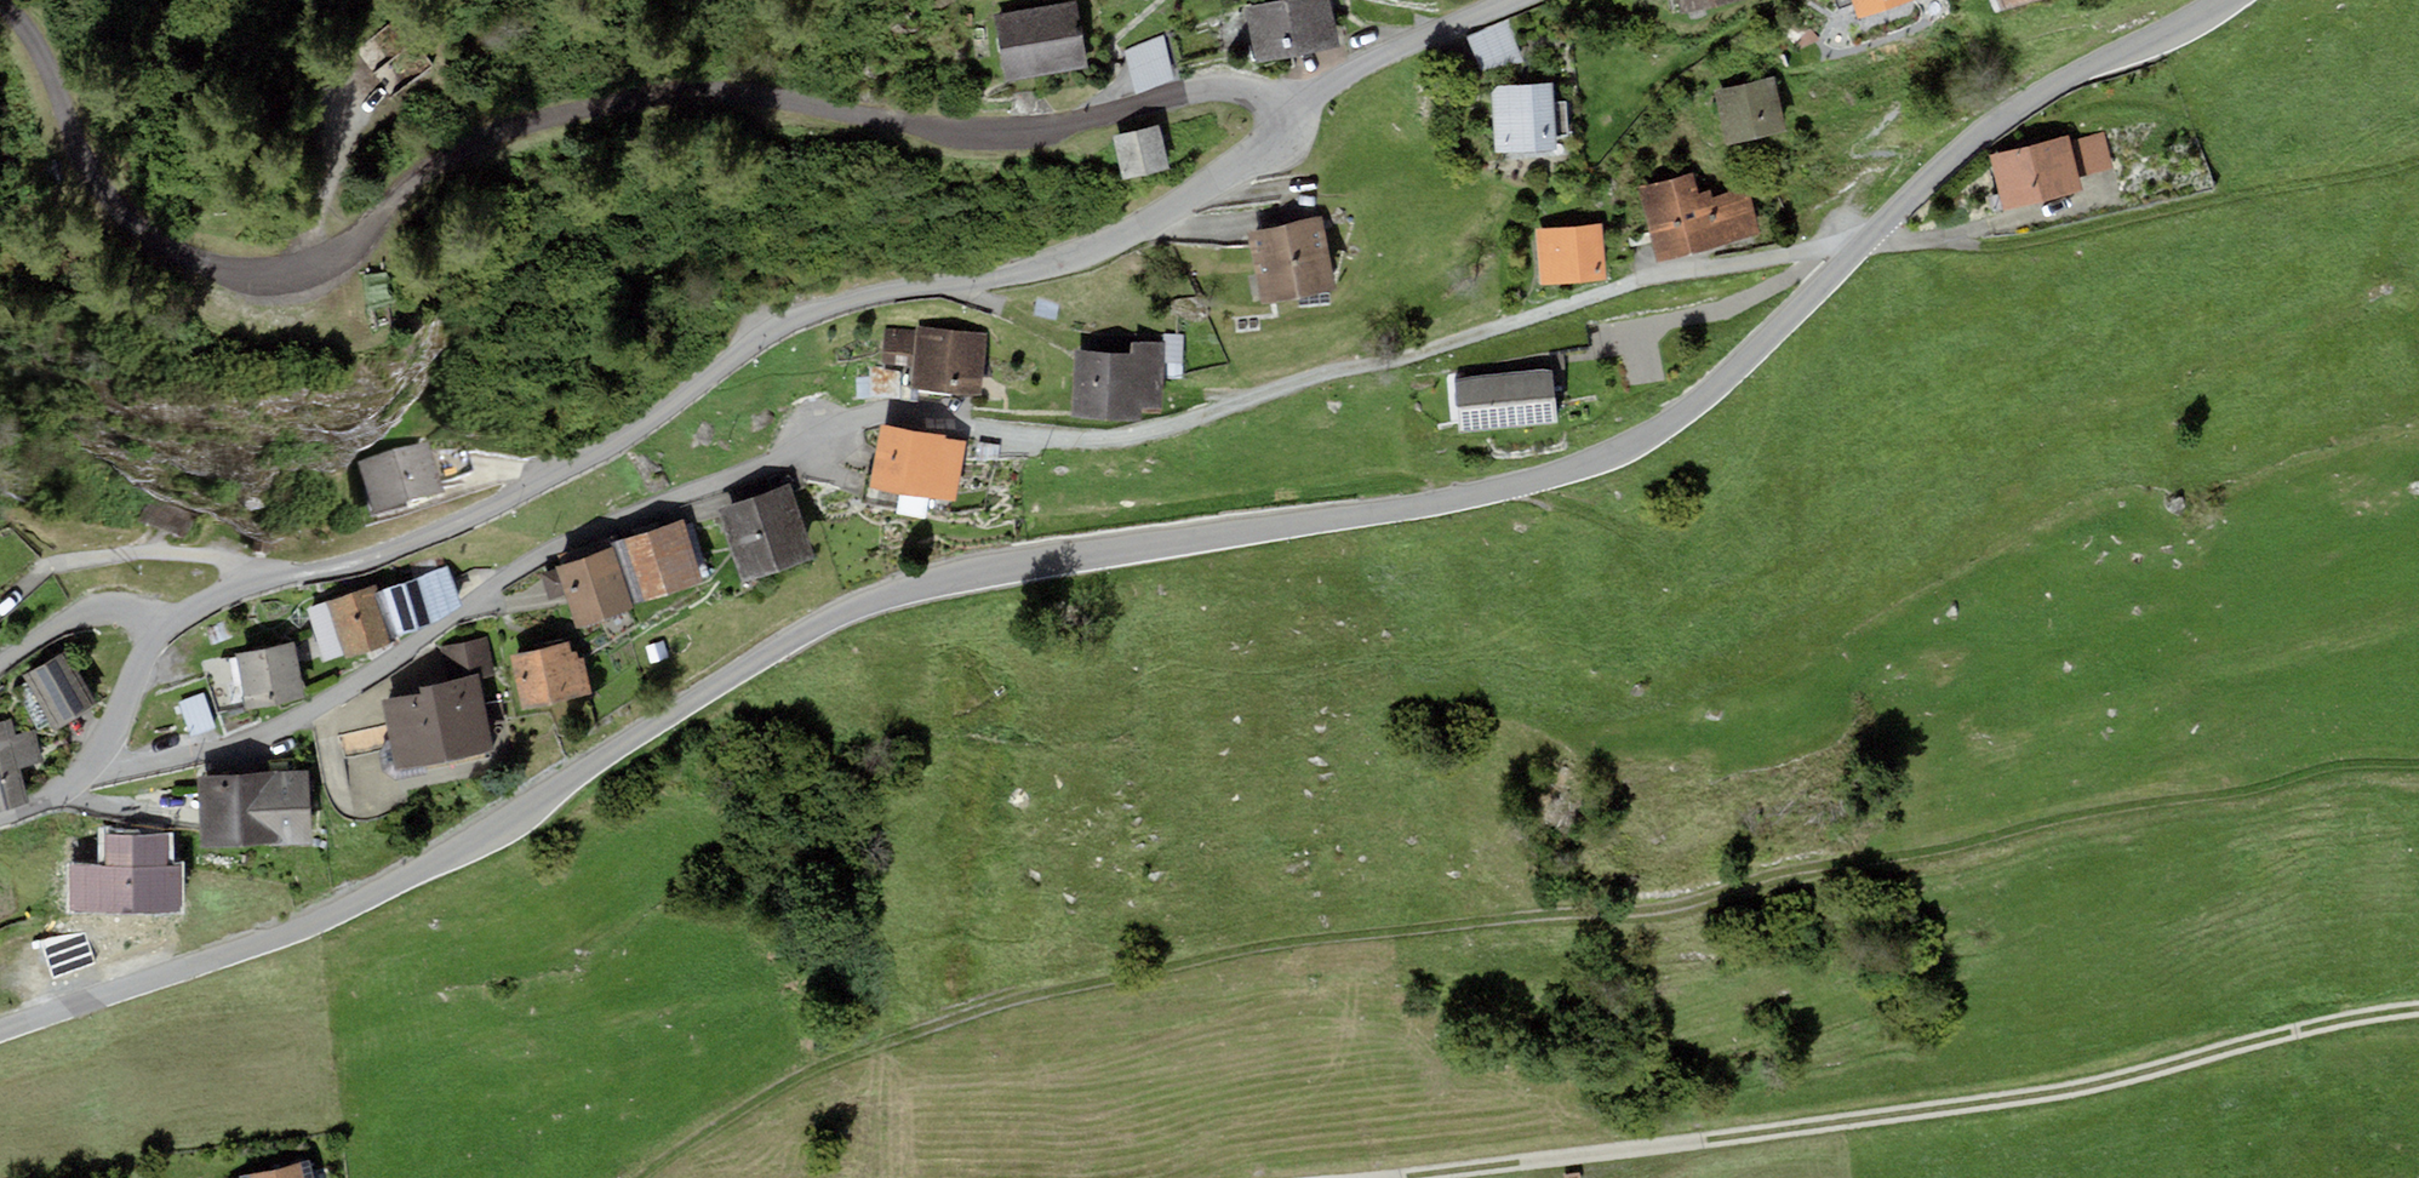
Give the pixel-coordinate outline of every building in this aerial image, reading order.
[(1246,7),(1258,64),(1342,45),(1331,0),(1279,0),(1246,7)] [(1681,16),(1754,0),(1677,0),(1681,16)] [(1858,19),(1916,0),(1852,0),(1858,19)] [(2003,9),(2036,0),(1999,0),(2003,9)] [(1076,1),(994,14),(1005,81),(1087,67),(1076,1)] [(1525,62),(1507,20),(1467,36),(1481,71),(1525,62)] [(1165,35),(1124,50),(1135,93),(1175,78),(1165,35)] [(1774,77),(1714,91),(1727,144),(1787,131),(1774,77)] [(1554,82),(1491,86),(1496,154),(1559,150),(1558,137),(1570,136),(1567,101),(1555,102),(1554,82)] [(1159,126),(1112,136),(1121,180),(1168,170),(1159,126)] [(2112,167),(2104,133),(2068,142),(2067,136),(1990,155),(2003,208),(2082,189),(2078,176),(2112,167)] [(1693,172),(1640,186),(1659,260),(1760,234),(1748,188),(1713,197),(1711,189),(1699,192),(1693,172)] [(1322,216),(1247,233),(1263,307),(1338,291),(1322,216)] [(1603,224),(1536,230),(1542,286),(1608,280),(1603,224)] [(987,333),(917,325),(917,331),(884,329),(882,365),(913,366),(911,388),(980,395),(987,333)] [(1129,351),(1075,349),(1072,414),(1139,417),(1140,406),(1161,406),(1163,360),(1182,361),(1184,335),(1135,333),(1135,341),(1130,341),(1129,351)] [(1552,367),(1453,378),(1459,433),(1558,422),(1552,367)] [(909,375),(870,374),(869,399),(909,400),(909,375)] [(967,439),(881,424),(870,486),(864,485),(860,503),(925,514),(928,497),(956,501),(967,439)] [(429,445),(357,465),(373,523),(446,503),(440,483),(473,475),(465,447),(430,448),(429,445)] [(771,490),(717,508),(742,584),(816,559),(794,493),(806,489),(799,467),(767,478),(771,490)] [(684,520),(624,540),(646,604),(706,583),(684,520)] [(624,540),(541,569),(552,599),(565,594),(578,628),(646,604),(624,540)] [(271,556),(272,544),(254,543),(253,554),(271,556)] [(448,564),(382,591),(397,633),(465,606),(448,564)] [(378,581),(304,608),(324,663),(344,656),(346,659),(399,639),(397,633),(382,591),(378,581)] [(417,692),(381,700),(391,747),(381,758),(384,773),(397,779),(427,773),(425,766),(497,750),(491,727),(508,723),(503,698),(489,701),(485,682),(502,678),(492,633),(437,645),(445,678),(416,685),(417,692)] [(567,641),(511,654),(524,709),(591,693),(583,658),(579,659),(577,651),(570,652),(567,641)] [(296,642),(236,653),(236,658),(230,659),(235,686),(241,685),(246,710),(307,699),(296,642)] [(66,650),(23,675),(27,682),(15,689),(39,730),(51,723),(55,730),(98,704),(66,650)] [(216,727),(204,692),(179,701),(191,736),(216,727)] [(0,720),(0,807),(28,801),(20,767),(43,761),(35,729),(16,733),(12,717),(0,720)] [(309,770),(196,776),(199,847),(313,841),(309,770)] [(239,1176),(240,1177),(314,1177),(310,1160),(239,1176)]
